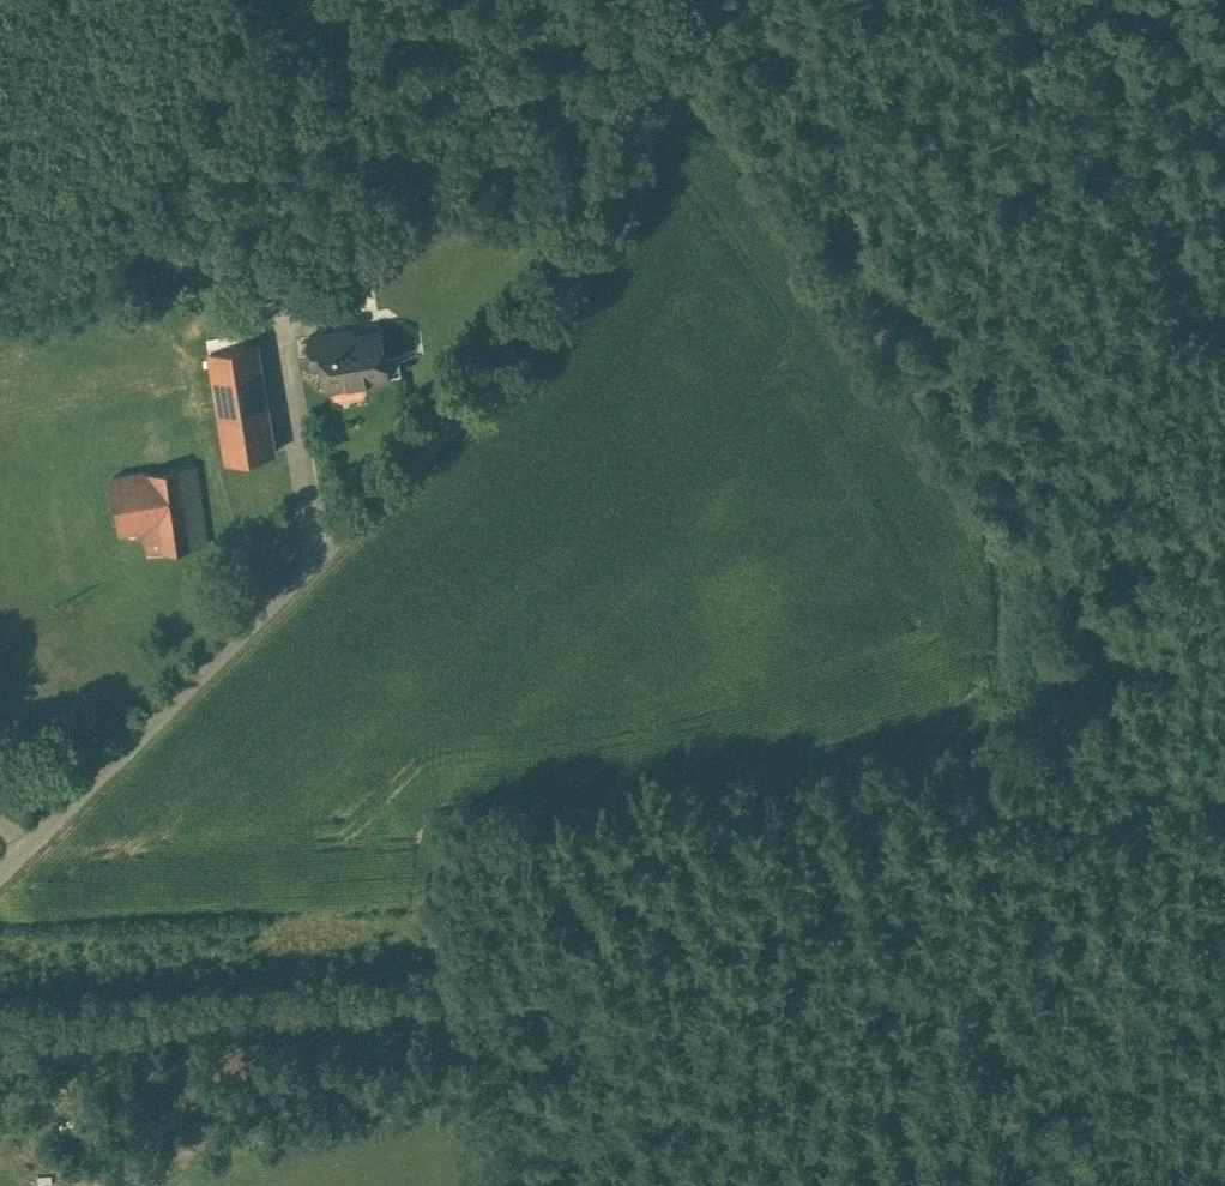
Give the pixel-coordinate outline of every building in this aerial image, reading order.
[(371,391),(367,329),(291,333),(295,395),(371,391)] [(258,465),(245,344),(189,350),(201,471),(258,465)] [(152,471),(154,489),(94,494),(100,561),(193,552),(185,468),(152,471)]
